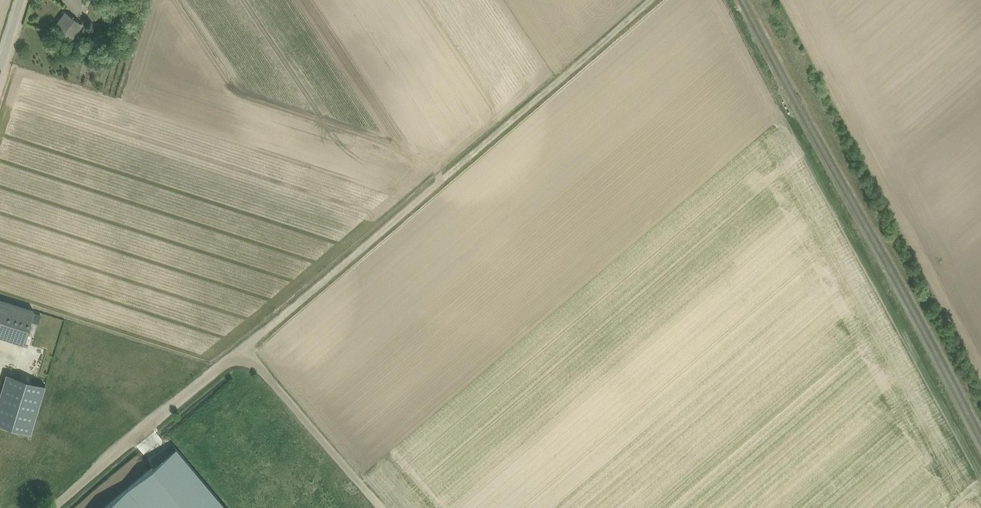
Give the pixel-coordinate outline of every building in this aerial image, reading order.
[(72,39),(83,25),(66,12),(56,27),(72,39)] [(34,310),(0,300),(0,335),(24,343),(34,310)] [(4,375),(0,387),(0,426),(28,434),(42,386),(4,375)]
